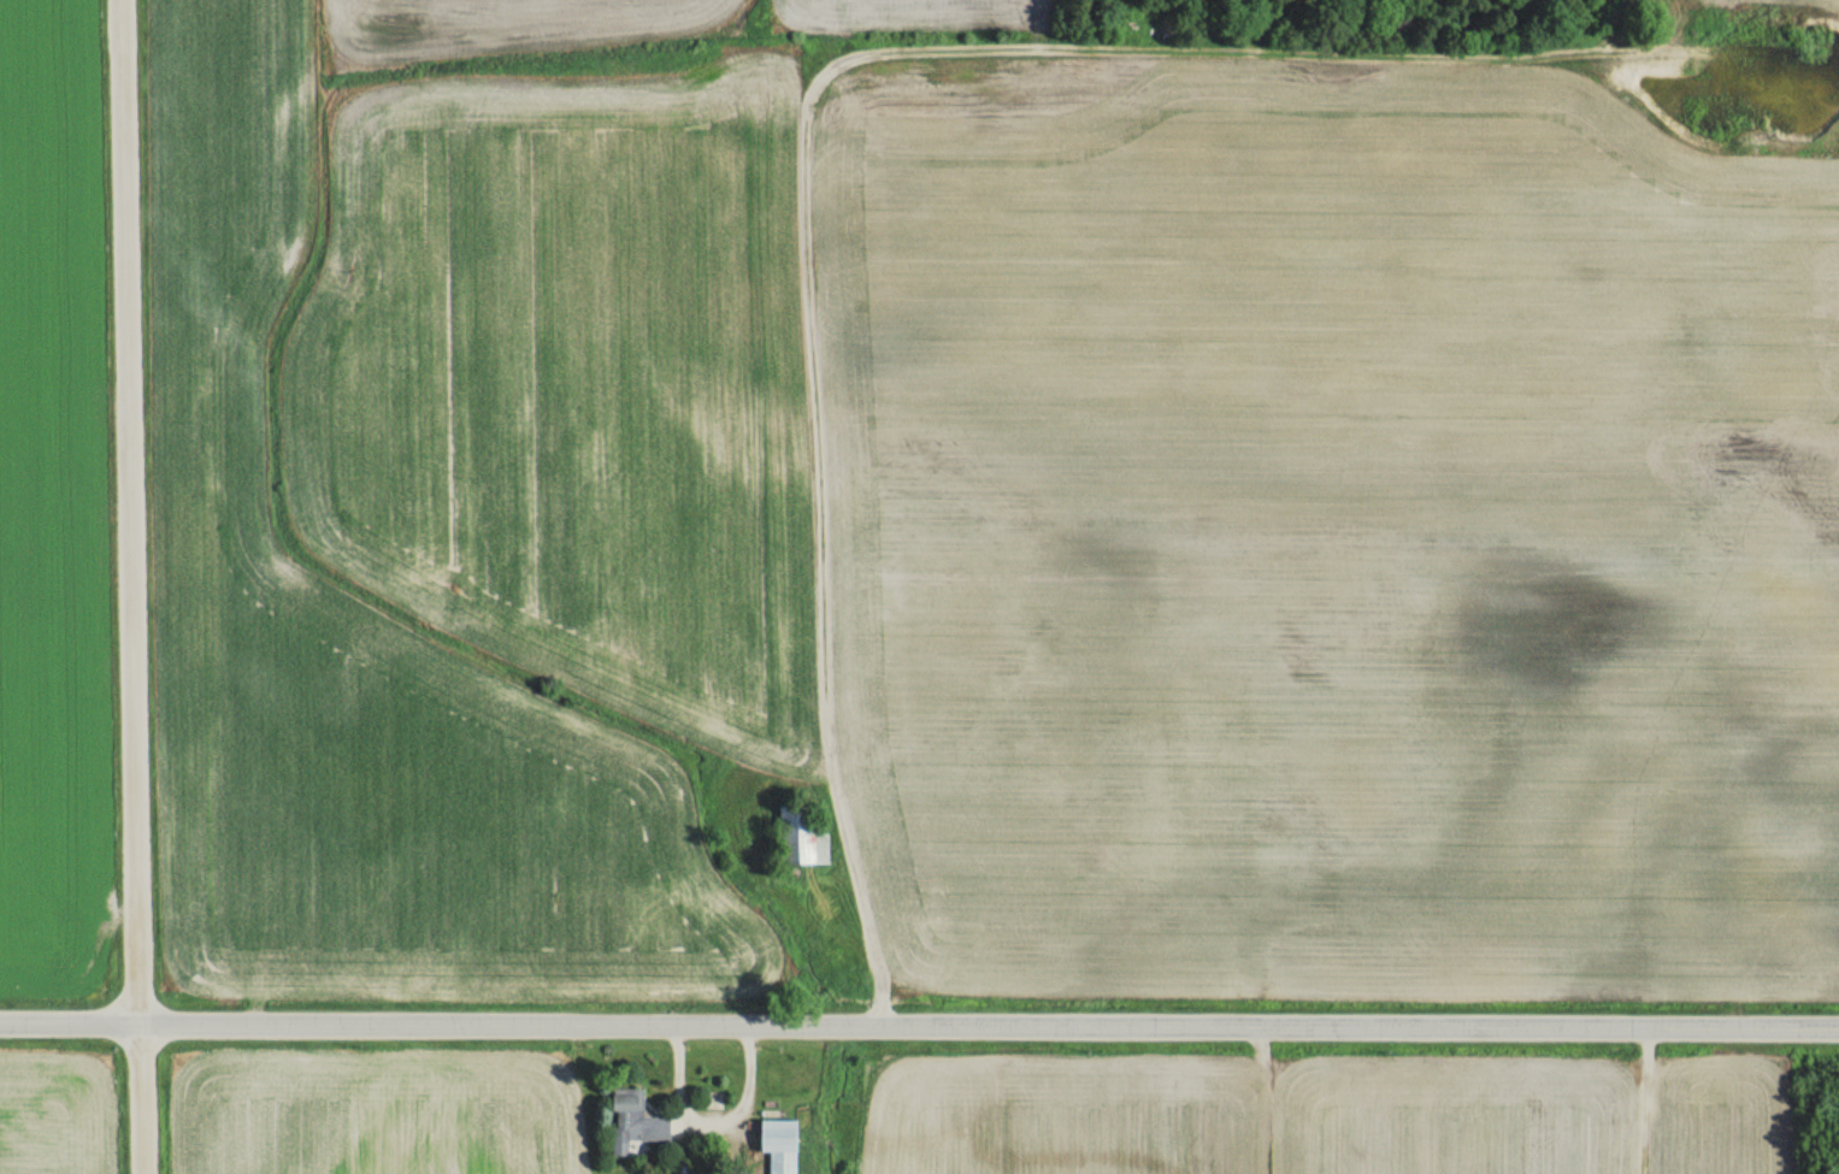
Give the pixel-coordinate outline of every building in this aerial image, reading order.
[(779,805),(779,864),(829,863),(828,833),(812,833),(812,805),(779,805)] [(634,1095),(610,1095),(610,1112),(634,1112),(634,1095)] [(670,1116),(621,1116),(621,1140),(670,1140),(670,1116)] [(768,1173),(793,1173),(794,1119),(758,1119),(758,1151),(768,1151),(768,1173)]
